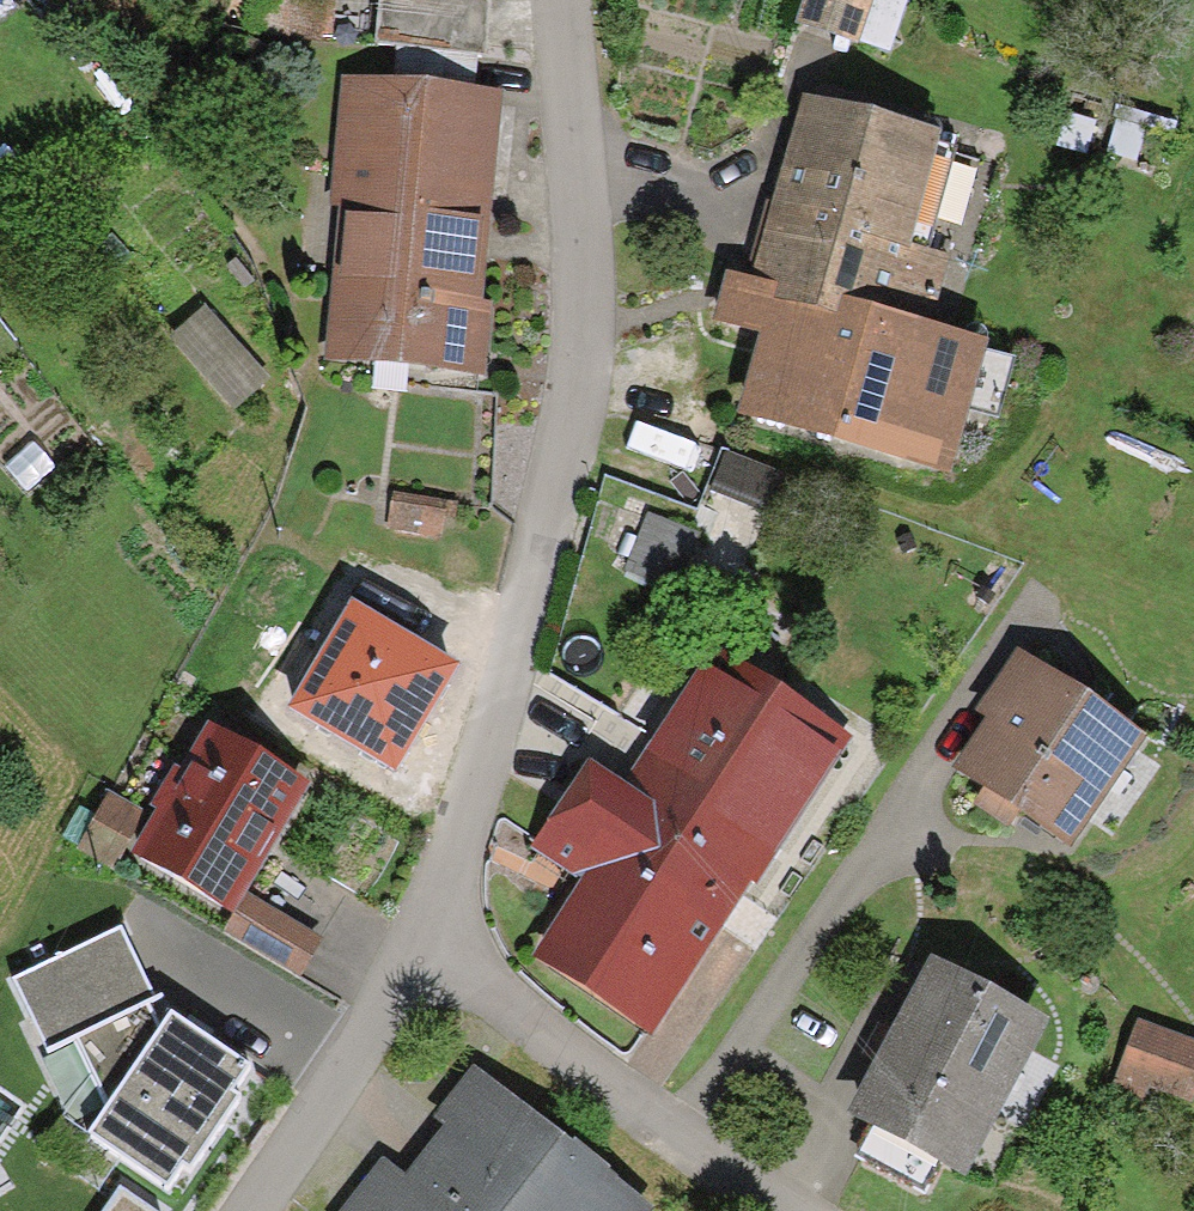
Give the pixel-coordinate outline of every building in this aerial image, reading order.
[(246,20),(332,32),(336,0),(248,0),(246,20)] [(484,0),(387,0),(383,33),(393,34),(465,42),(480,43),(484,0)] [(793,11),(848,29),(858,0),(797,0),(793,11)] [(460,83),(465,42),(393,34),(389,76),(460,83)] [(486,86),(460,83),(389,76),(342,71),(331,182),(344,183),(336,263),(351,264),(345,323),(422,331),(420,343),(474,349),(479,297),(464,295),(486,86)] [(949,130),(804,90),(754,269),(778,276),(743,400),(919,449),(952,330),(909,318),(933,235),(920,232),(949,130)] [(243,418),(279,385),(213,314),(177,347),(243,418)] [(1004,432),(1020,372),(995,365),(979,426),(1004,432)] [(716,501),(780,518),(790,477),(727,461),(716,501)] [(689,524),(616,498),(602,539),(626,548),(620,565),(668,581),(689,524)] [(654,760),(744,823),(752,813),(770,826),(835,734),(711,646),(646,736),(663,747),(654,760)] [(1125,721),(1024,654),(956,754),(981,771),(970,787),(1003,809),(1014,794),(1057,822),(1125,721)] [(296,763),(208,712),(130,845),(219,896),(296,763)] [(602,833),(693,896),(744,823),(654,760),(628,796),(602,833)] [(602,833),(628,796),(583,764),(539,827),(584,859),(602,833)] [(138,808),(101,788),(68,847),(105,868),(138,808)] [(693,896),(602,833),(584,859),(544,917),(650,991),(687,939),(671,928),(693,896)] [(314,924),(246,883),(222,921),(290,963),(314,924)] [(123,943),(72,1015),(130,1056),(181,983),(123,943)] [(876,1123),(941,1160),(957,1168),(1040,1020),(980,986),(974,997),(938,976),(860,1114),(876,1123)] [(249,1079),(159,1018),(130,1056),(86,1125),(175,1186),(249,1079)] [(1141,1025),(1115,1089),(1143,1101),(1152,1078),(1193,1095),(1193,1046),(1141,1025)] [(641,1210),(612,1186),(621,1176),(584,1146),(575,1157),(487,1085),(454,1126),(473,1141),(426,1199),(417,1210),(640,1210),(641,1210)] [(941,1160),(876,1123),(856,1159),(921,1195),(941,1160)] [(426,1199),(387,1167),(352,1210),(417,1210),(426,1199)]
